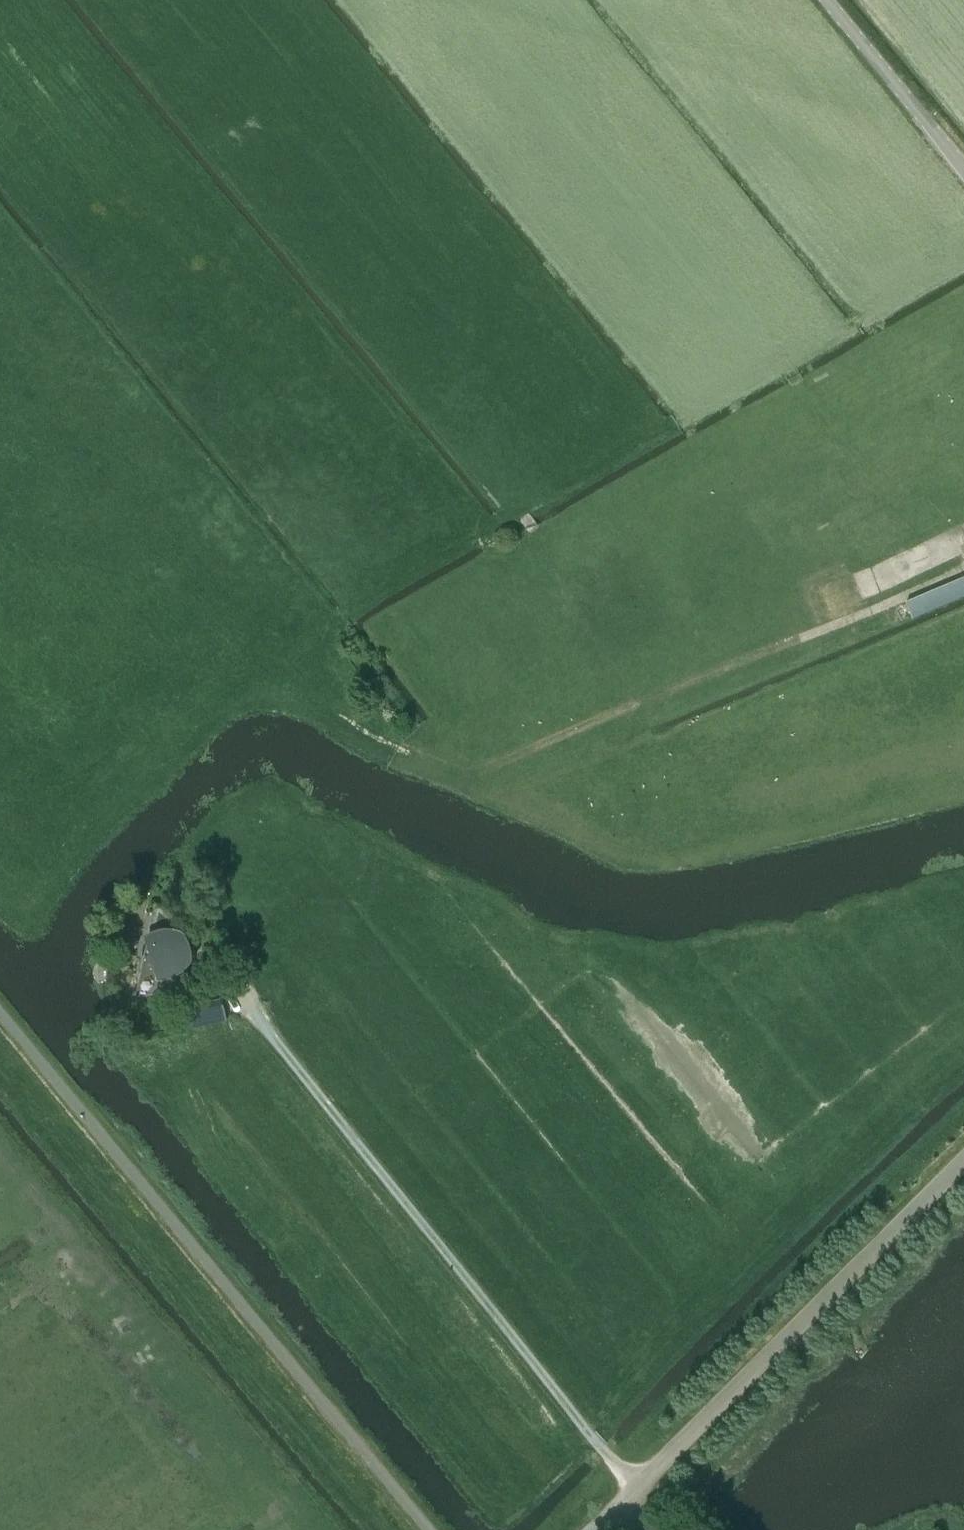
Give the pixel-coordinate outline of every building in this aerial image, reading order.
[(963,597),(963,581),(963,578),(903,603),(909,619),(963,597)] [(154,903),(135,998),(140,997),(144,997),(149,996),(154,994),(158,992),(162,990),(166,987),(170,984),(173,981),(176,977),(179,973),(181,968),(183,964),(184,959),(185,954),(185,950),(185,945),(185,940),(183,935),(182,931),(180,926),(177,922),(175,918),(171,914),(168,911),(164,908),(154,903)]
